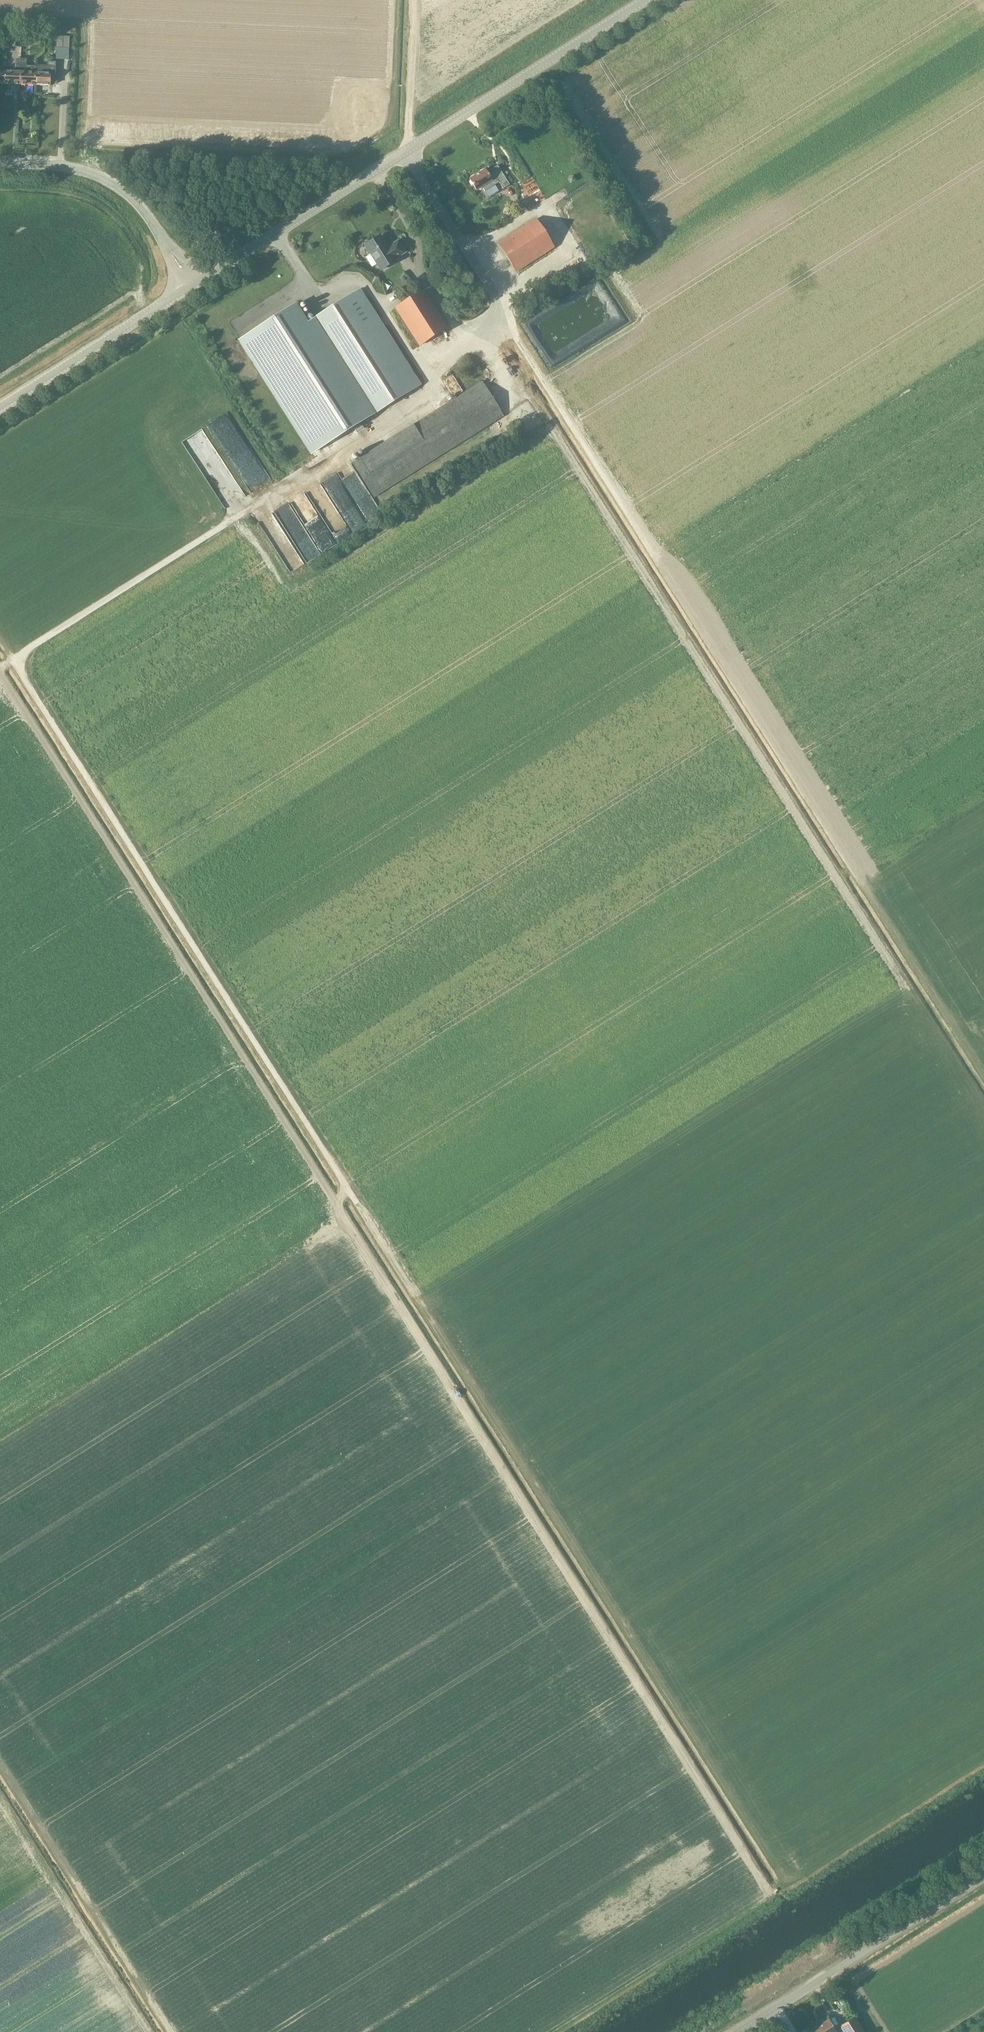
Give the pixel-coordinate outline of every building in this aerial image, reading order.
[(68,59),(68,48),(68,36),(57,36),(56,59),(68,59)] [(20,85),(21,59),(15,58),(15,72),(6,71),(5,84),(20,85)] [(35,66),(26,66),(26,59),(21,59),(20,85),(35,85),(35,66)] [(35,85),(50,86),(50,74),(55,74),(56,66),(35,65),(35,66),(35,85)] [(485,191),(499,182),(503,189),(509,185),(497,165),(486,172),(485,169),(469,179),(476,190),(482,187),(485,191)] [(420,226),(424,224),(420,218),(416,221),(420,226)] [(498,243),(516,271),(553,247),(535,219),(498,243)] [(380,236),(365,245),(366,247),(365,248),(368,254),(369,253),(380,270),(395,260),(394,259),(405,252),(398,240),(387,247),(380,236)] [(358,290),(307,322),(367,417),(418,385),(358,290)] [(419,345),(447,328),(423,290),(395,308),(419,345)] [(296,304),(240,339),(311,452),(367,417),(307,322),(296,304)] [(435,349),(442,343),(436,336),(429,341),(435,349)] [(451,374),(443,380),(453,395),(461,389),(451,374)] [(352,463),(373,497),(502,416),(481,382),(352,463)] [(217,437),(245,488),(260,480),(258,476),(260,475),(227,413),(210,422),(217,437)] [(841,2026),(844,2031),(863,2031),(854,2018),(841,2026)] [(829,2019),(814,2029),(816,2031),(837,2031),(829,2019)]
